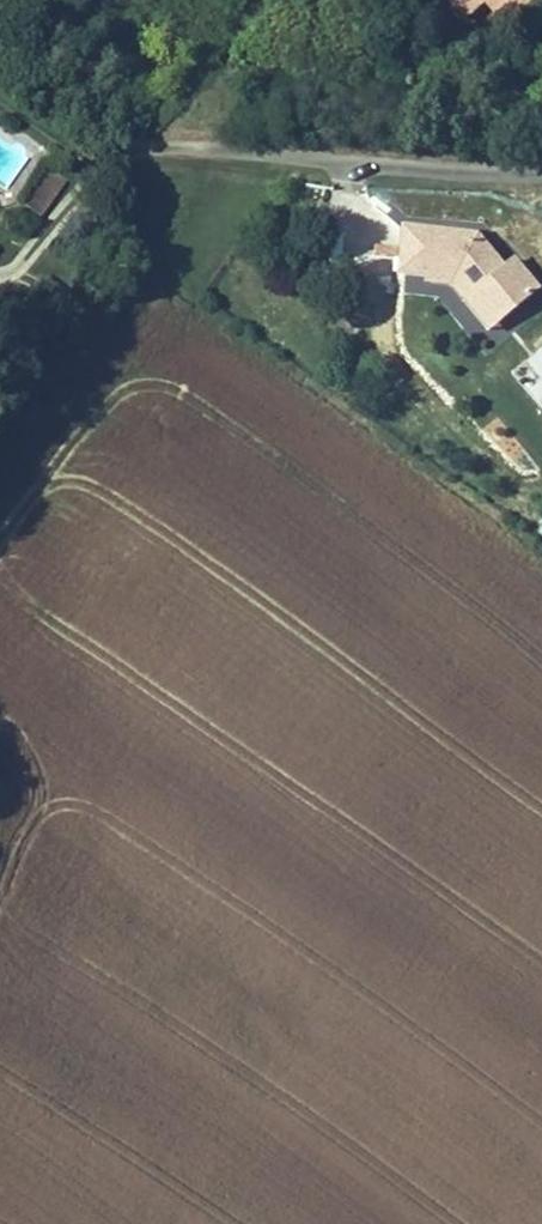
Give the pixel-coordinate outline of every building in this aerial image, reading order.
[(460,22),(494,56),(509,40),(525,58),(541,43),(541,0),(455,0),(468,13),(460,22)] [(72,176),(54,163),(25,202),(43,215),(72,176)] [(537,291),(541,286),(541,266),(533,254),(523,259),(517,266),(509,257),(513,248),(494,226),(414,223),(413,269),(434,269),(465,268),(483,287),(494,282),(515,298),(537,291)] [(517,266),(523,259),(513,248),(509,257),(517,266)] [(499,324),(537,291),(515,298),(494,282),(483,287),(465,268),(434,269),(437,279),(461,279),(499,324)]
